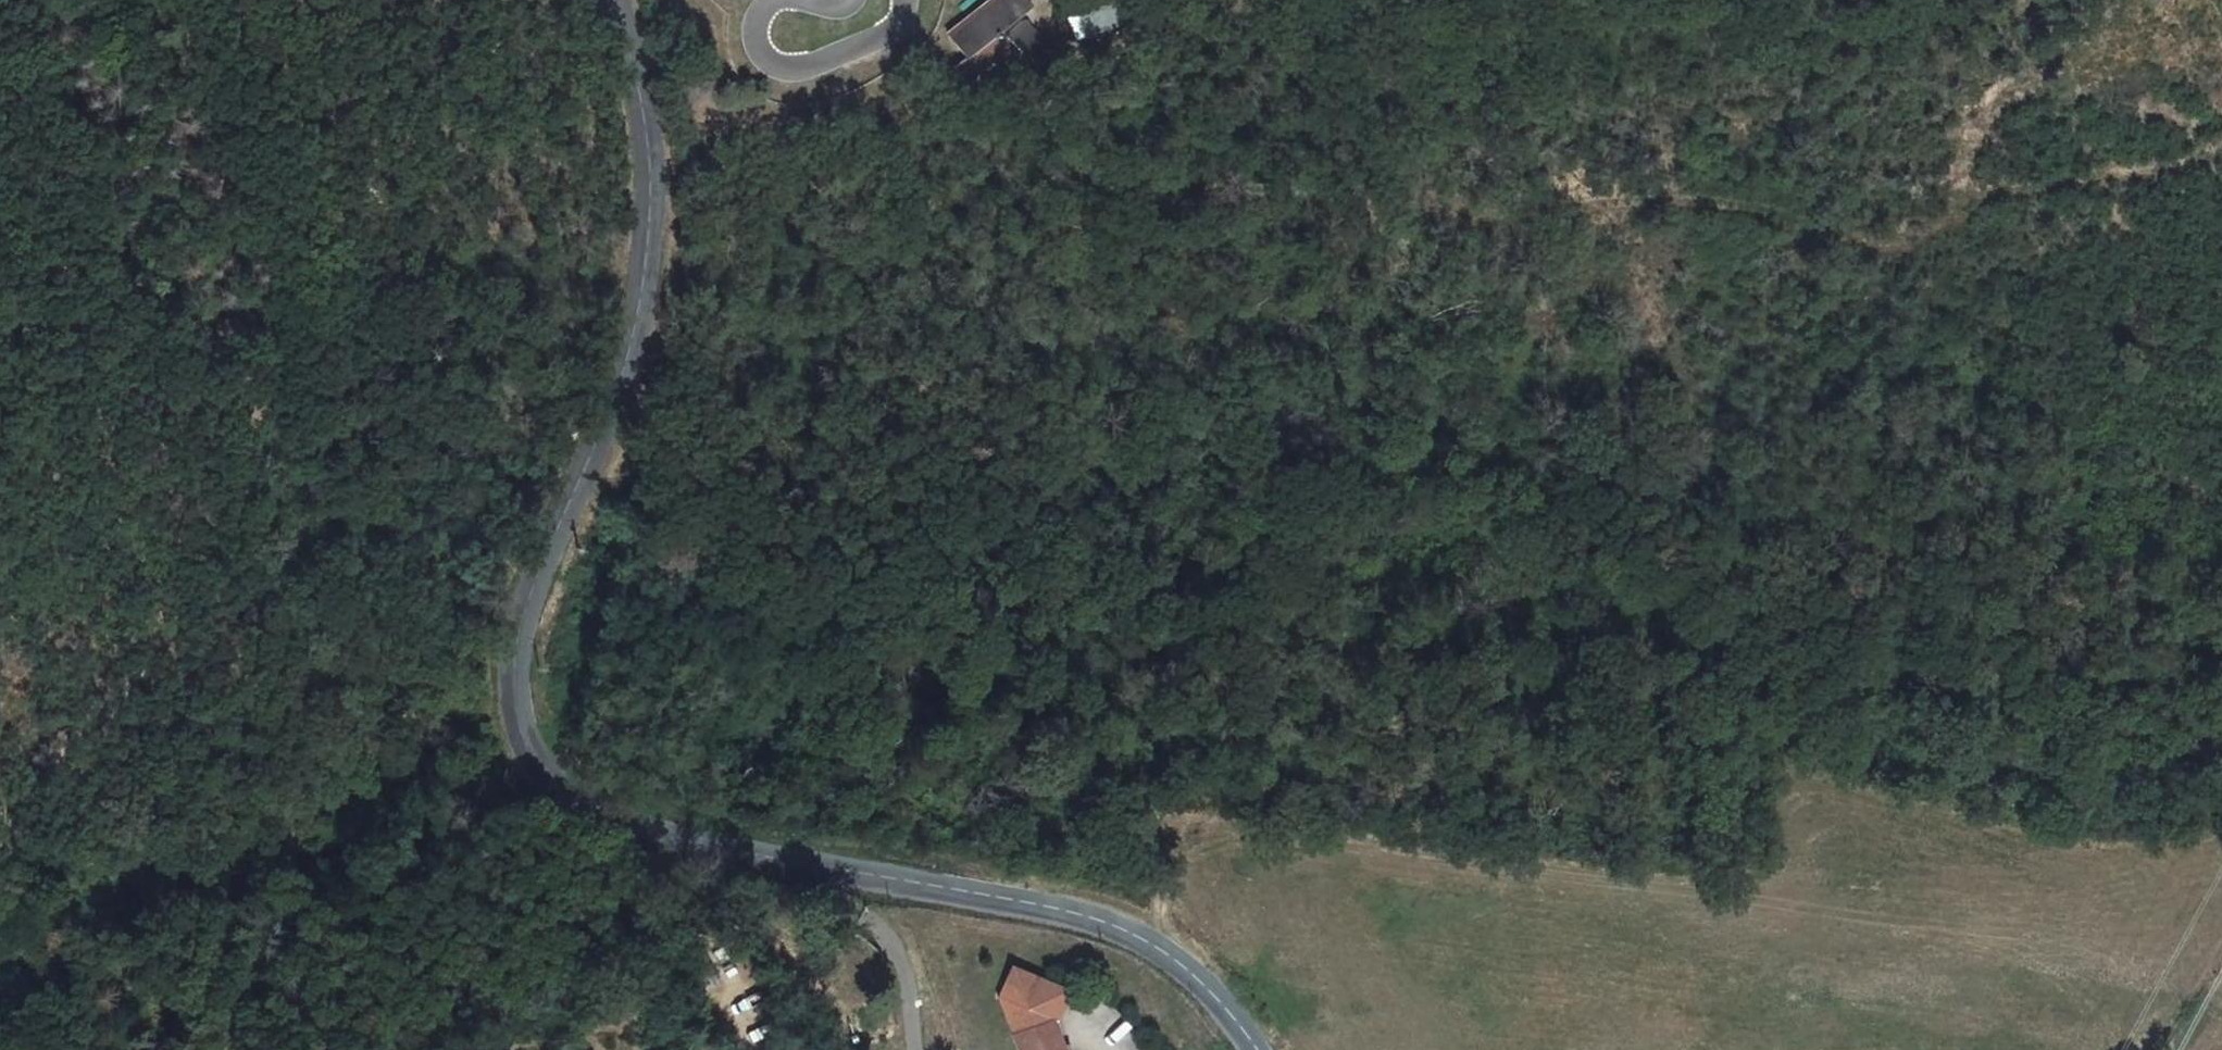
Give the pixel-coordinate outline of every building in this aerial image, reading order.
[(1028,0),(987,0),(946,33),(965,57),(951,68),(965,85),(1007,53),(995,36),(1033,6),(1028,0)] [(1117,0),(1076,14),(1084,37),(1124,22),(1117,0)] [(1038,37),(1022,22),(1007,38),(1023,52),(1035,40),(1038,37)] [(1043,47),(1035,40),(1023,52),(1030,59),(1043,47)] [(1055,1023),(1013,1039),(1017,1049),(1066,1049),(1055,1023)]
